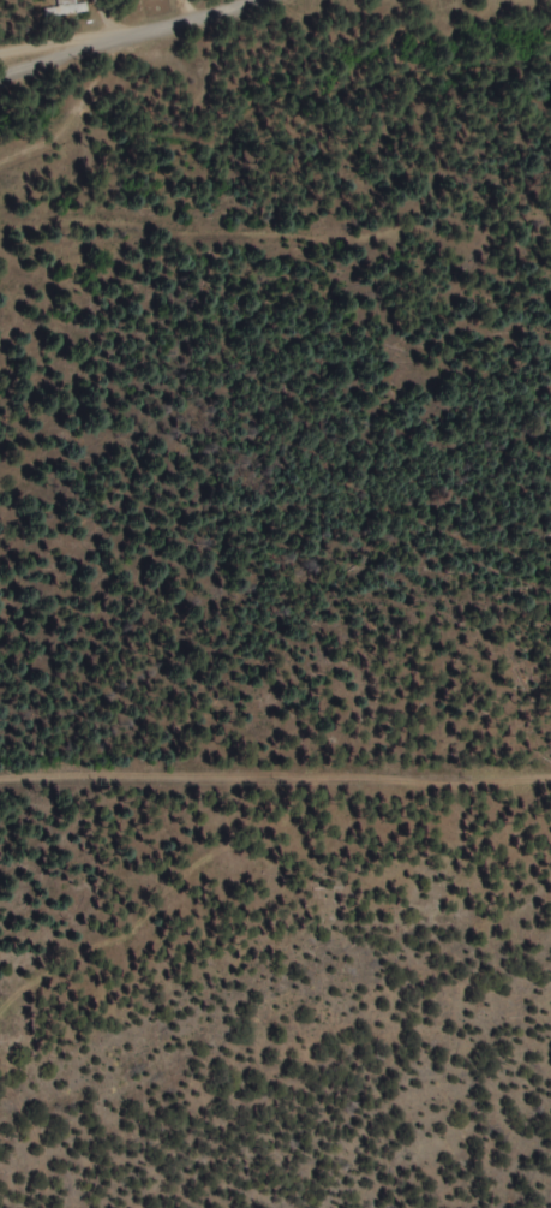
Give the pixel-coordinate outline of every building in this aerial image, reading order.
[(85,5),(73,5),(73,0),(58,0),(58,14),(85,15),(85,5)]
